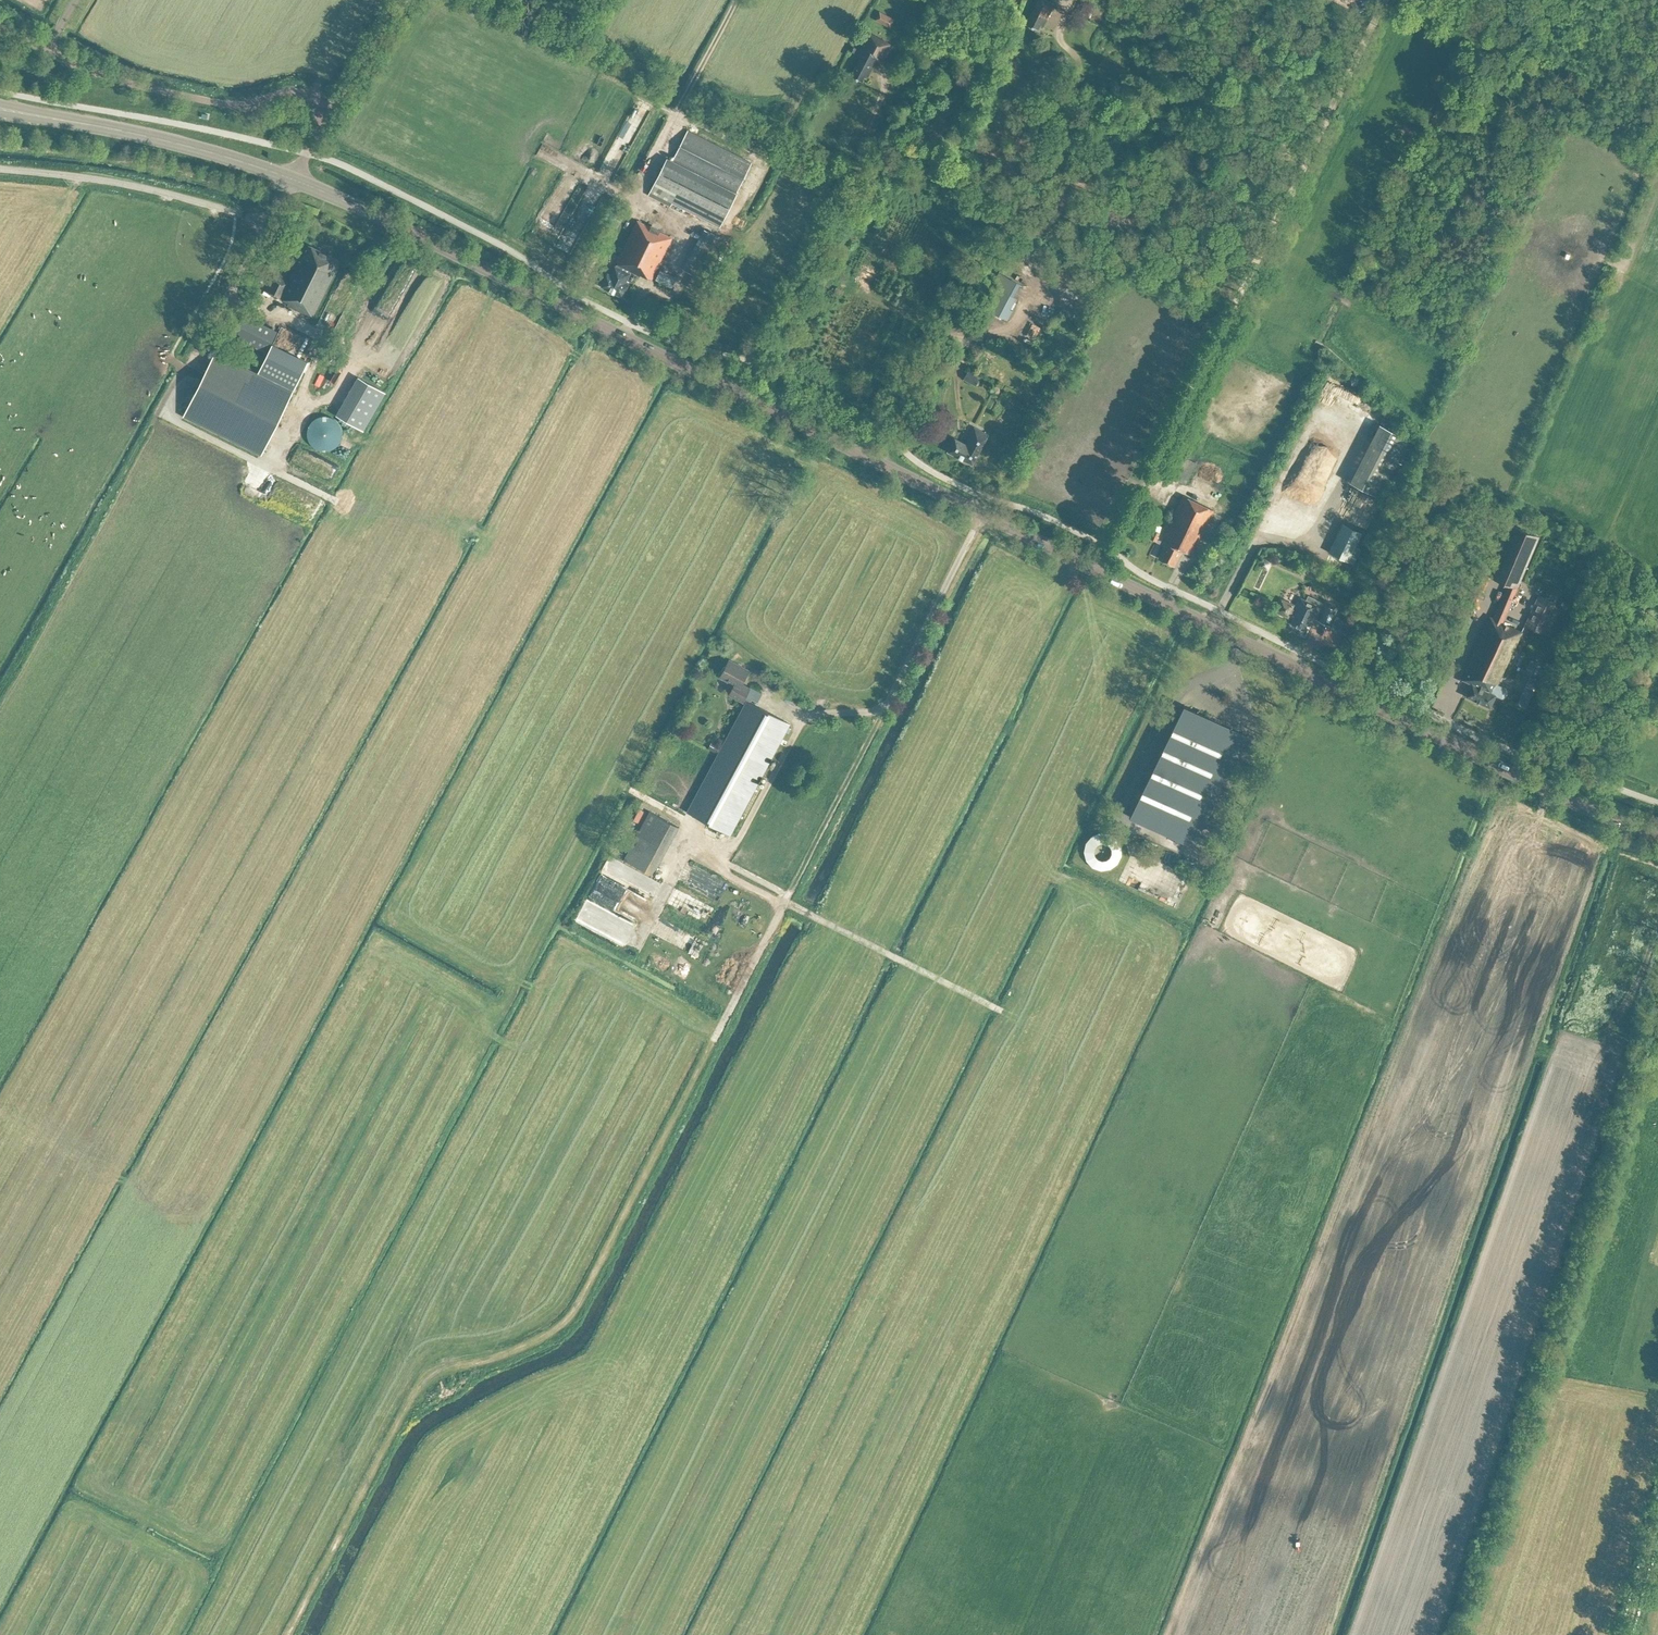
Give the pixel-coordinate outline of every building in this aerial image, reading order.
[(1054,4),(1047,0),(1038,0),(1026,24),(1037,29),(1040,25),(1043,26),(1054,4)] [(1098,1),(1096,0),(1086,0),(1080,12),(1090,17),(1098,1)] [(890,27),(894,19),(879,11),(875,19),(890,27)] [(882,62),(891,43),(868,32),(857,54),(860,56),(851,75),(862,81),(864,76),(867,78),(877,59),(882,62)] [(751,162),(687,130),(672,160),(667,158),(648,195),(670,207),(672,203),(719,227),(751,162)] [(651,279),(672,237),(637,220),(616,263),(622,266),(620,268),(615,265),(610,274),(608,272),(601,286),(622,296),(629,283),(626,282),(630,273),(624,270),(625,268),(640,275),(641,274),(651,279)] [(704,226),(682,267),(702,277),(724,236),(704,226)] [(304,254),(303,257),(301,261),(299,260),(289,281),(274,274),(266,291),(289,302),(288,304),(312,316),(340,260),(311,245),(306,255),(304,254)] [(672,287),(677,277),(660,269),(655,279),(672,287)] [(993,287),(983,307),(998,315),(1005,319),(1010,309),(1009,308),(1015,298),(1009,294),(994,286),(993,287)] [(1071,317),(1074,312),(1062,306),(1059,312),(1071,317)] [(267,352),(277,331),(244,314),(233,334),(267,352)] [(1030,321),(1028,327),(1039,330),(1041,324),(1030,321)] [(293,390),(308,361),(272,344),(258,372),(293,390)] [(260,453),(277,423),(292,392),(215,353),(184,415),(260,453)] [(975,385),(980,376),(968,370),(963,379),(975,385)] [(325,416),(318,417),(312,420),(308,426),(306,432),(308,439),(312,445),(317,448),(324,449),(331,447),(336,442),(339,436),(339,429),(336,423),(331,419),(325,416)] [(1378,496),(1408,438),(1378,423),(1349,481),(1378,496)] [(972,464),(988,434),(974,426),(965,443),(954,438),(947,451),(972,464)] [(1186,484),(1196,463),(1177,454),(1166,475),(1186,484)] [(1191,554),(1213,510),(1183,494),(1162,538),(1158,536),(1160,532),(1154,529),(1150,538),(1155,540),(1155,541),(1164,545),(1158,557),(1174,565),(1182,549),(1191,554)] [(1347,561),(1362,532),(1341,522),(1327,551),(1347,561)] [(1502,622),(1542,538),(1510,524),(1492,567),(1488,565),(1485,573),(1508,584),(1493,618),(1490,616),(1460,678),(1471,683),(1465,695),(1489,707),(1495,695),(1501,697),(1503,697),(1505,696),(1507,692),(1507,690),(1505,688),(1496,684),(1522,631),(1502,622)] [(1313,565),(1305,561),(1302,567),(1310,570),(1313,565)] [(1323,603),(1313,598),(1307,595),(1305,600),(1301,597),(1295,610),(1290,607),(1291,605),(1281,600),(1277,610),(1287,615),(1290,612),(1295,614),(1291,623),(1304,629),(1306,625),(1308,626),(1313,615),(1317,617),(1316,618),(1329,625),(1338,606),(1325,600),(1323,603)] [(1549,635),(1561,608),(1537,597),(1525,624),(1549,635)] [(1336,615),(1332,627),(1348,632),(1352,619),(1336,615)] [(746,700),(743,699),(749,687),(741,683),(748,669),(729,659),(719,677),(734,684),(729,694),(745,703),(687,811),(730,834),(790,723),(746,700)] [(1529,676),(1520,696),(1529,701),(1538,680),(1529,676)] [(781,683),(775,679),(771,686),(777,690),(781,683)] [(1156,760),(1129,816),(1191,846),(1196,835),(1235,756),(1245,735),(1183,705),(1156,760)] [(708,748),(718,752),(721,744),(711,741),(708,748)] [(624,859),(652,875),(678,826),(649,811),(624,859)] [(609,855),(604,869),(624,878),(630,865),(609,855)] [(591,891),(608,902),(618,886),(601,875),(591,891)] [(686,911),(710,922),(717,908),(692,897),(686,911)] [(651,932),(710,959),(716,945),(658,918),(651,932)]
